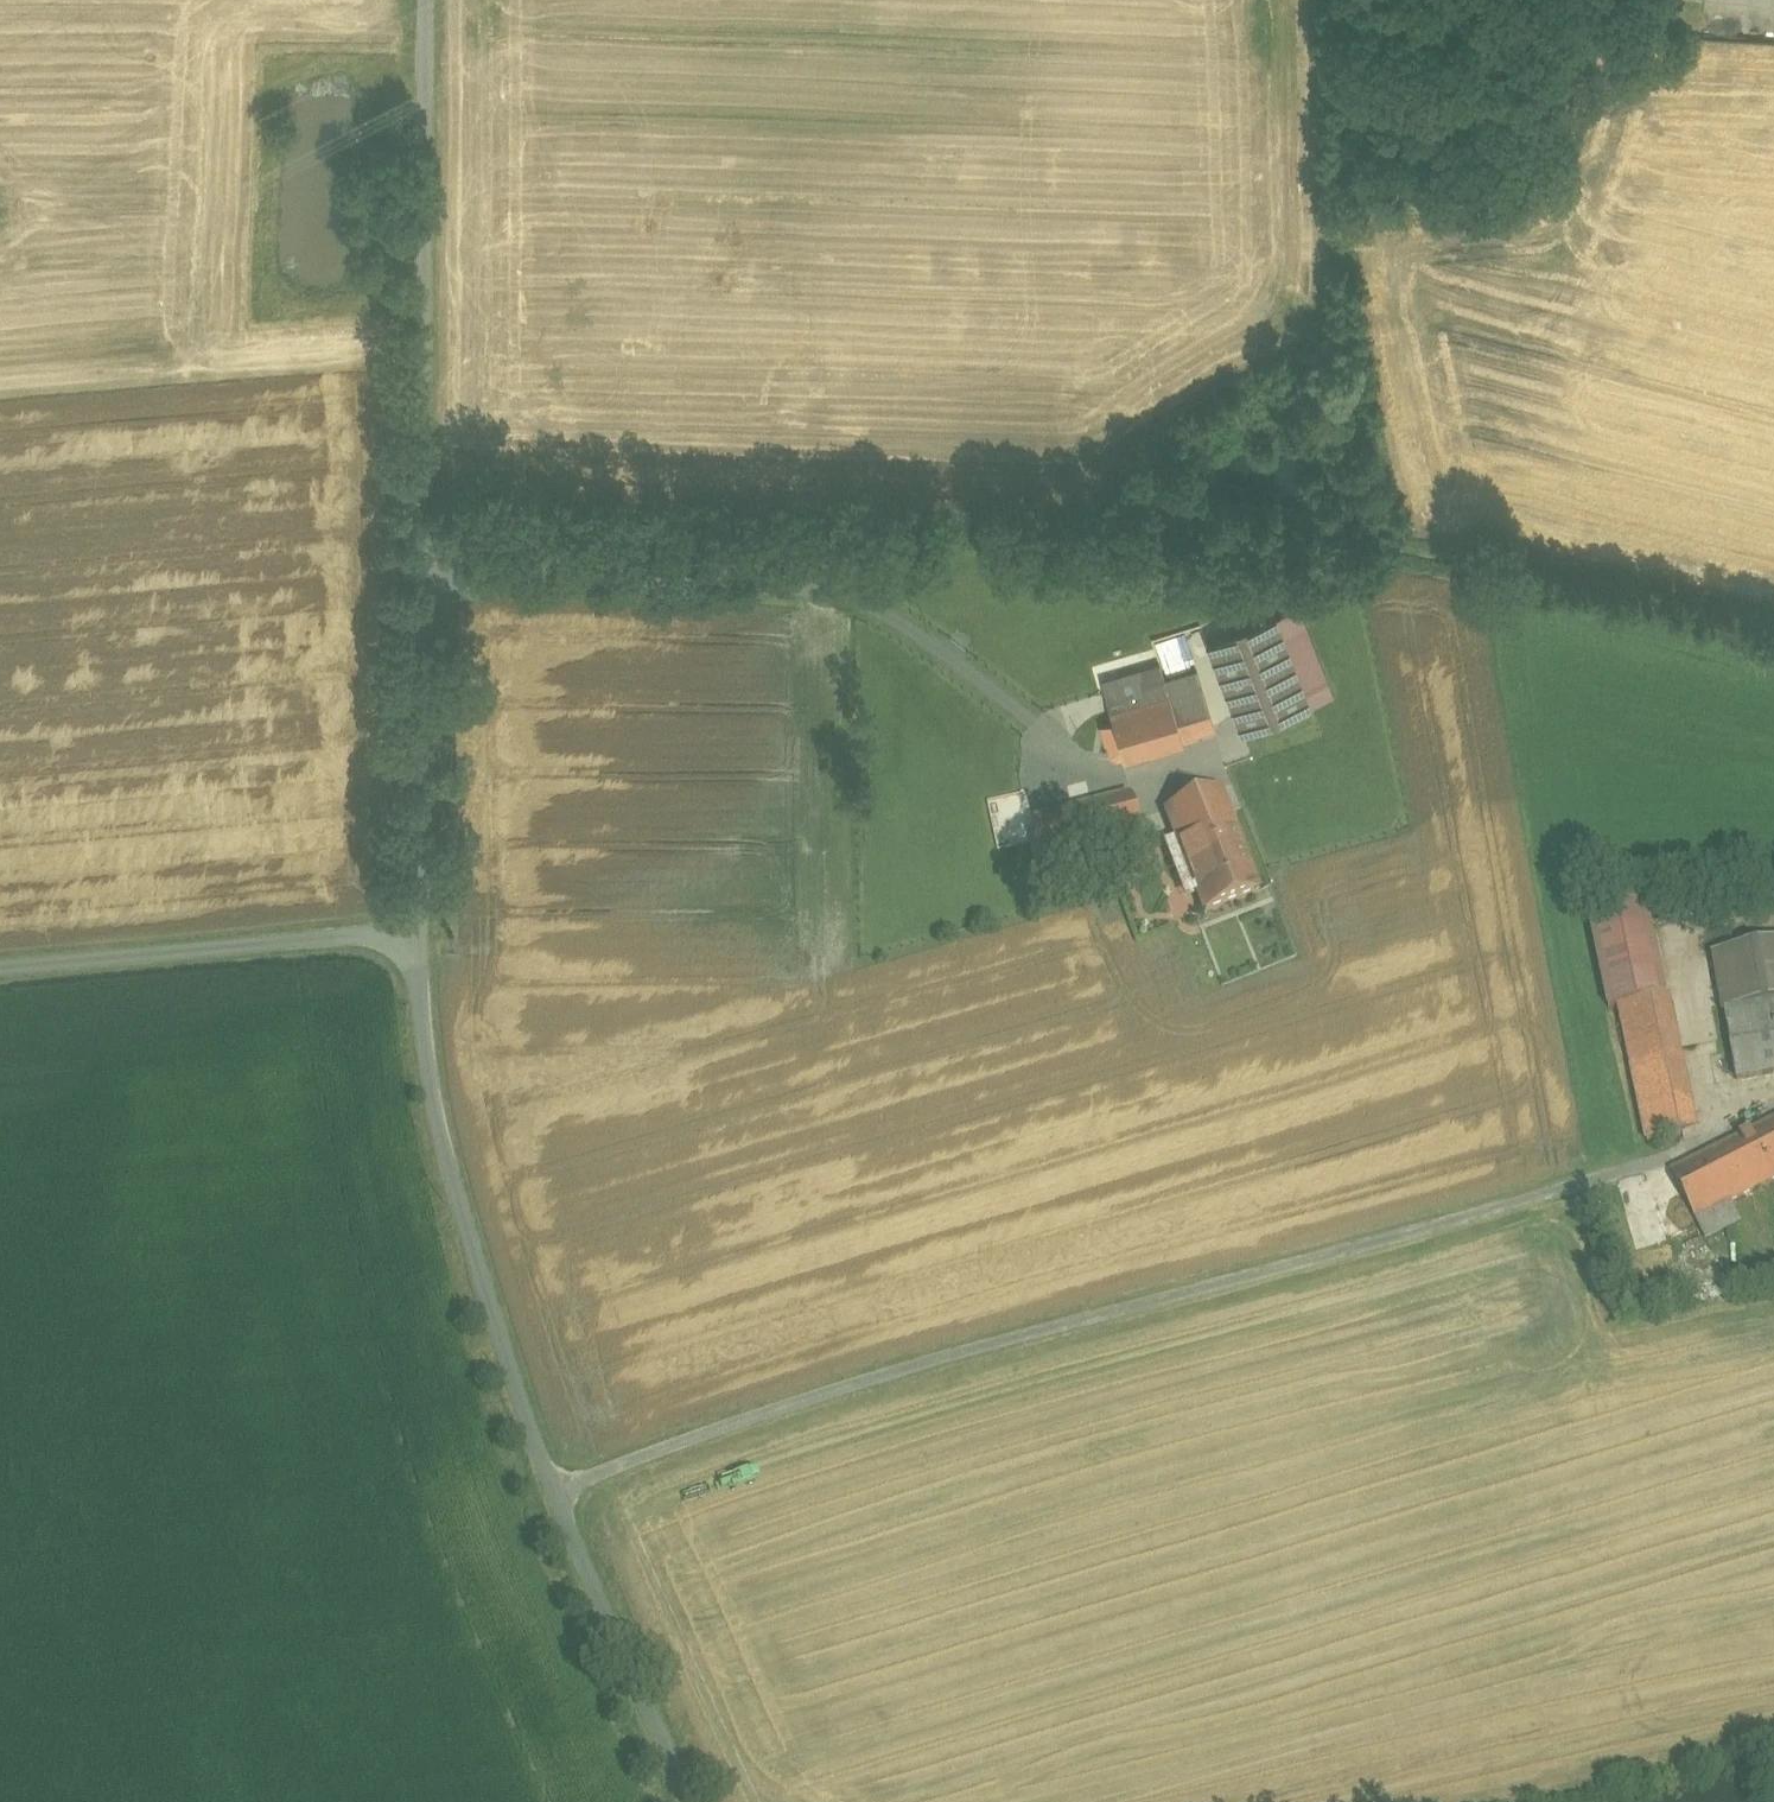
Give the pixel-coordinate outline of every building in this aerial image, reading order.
[(1276,622),(1211,647),(1229,692),(1296,666),(1286,641),(1279,621),(1276,622)] [(1312,631),(1286,641),(1296,666),(1306,691),(1331,681),(1312,631)] [(1161,666),(1102,683),(1105,696),(1114,724),(1119,741),(1124,759),(1183,741),(1182,737),(1165,681),(1161,666)] [(1296,666),(1229,692),(1246,737),(1314,711),(1306,691),(1296,666)] [(1198,671),(1165,681),(1182,737),(1214,727),(1198,671)] [(1114,724),(1103,727),(1108,744),(1119,741),(1114,724)] [(1234,828),(1219,789),(1178,805),(1183,818),(1198,813),(1208,838),(1234,828)] [(1130,794),(1033,818),(1043,860),(1126,839),(1140,835),(1130,794)] [(1234,828),(1208,838),(1198,813),(1183,818),(1178,805),(1166,810),(1205,912),(1259,891),(1234,828)] [(1603,912),(1590,915),(1610,1010),(1620,1008),(1619,1007),(1668,997),(1648,902),(1603,912)] [(1716,956),(1726,1013),(1773,1005),(1773,946),(1716,956)] [(1668,997),(1619,1007),(1620,1008),(1648,1143),(1703,1132),(1671,996),(1668,997)] [(1726,1013),(1738,1080),(1773,1074),(1773,1005),(1726,1013)] [(1672,1173),(1706,1240),(1742,1222),(1732,1203),(1773,1182),(1773,1121),(1672,1173)]
